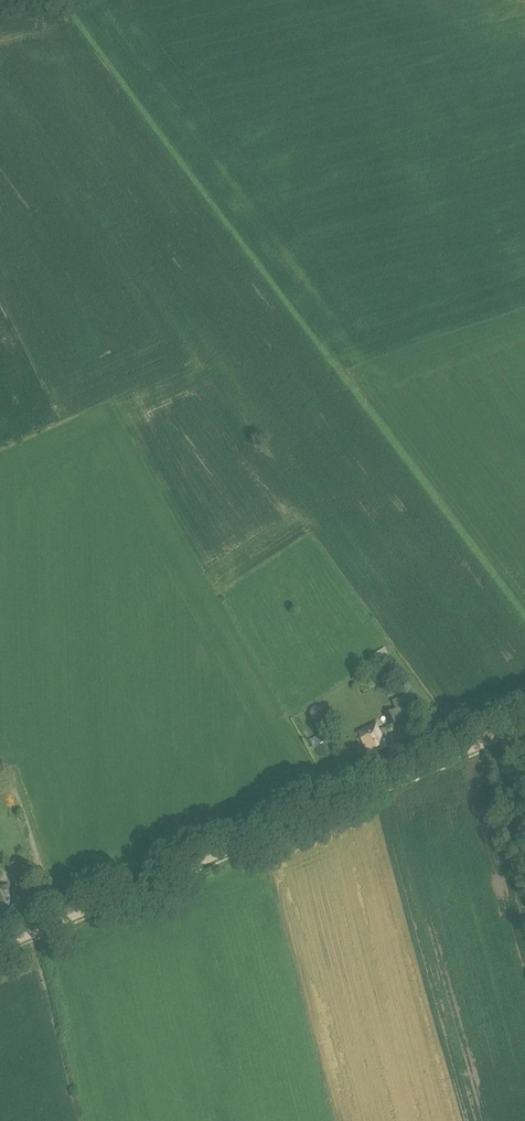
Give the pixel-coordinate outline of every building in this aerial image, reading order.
[(317,707),(316,707),(315,707),(314,707),(313,707),(313,708),(312,708),(312,709),(311,709),(311,710),(311,711),(311,712),(311,713),(311,714),(311,715),(312,715),(312,716),(313,716),(313,717),(314,717),(315,717),(315,718),(316,718),(317,718),(318,717),(319,717),(320,716),(321,715),(321,714),(322,713),(322,712),(322,711),(321,711),(321,710),(321,709),(320,709),(320,708),(319,708),(319,707),(318,707),(317,707)] [(384,714),(390,726),(401,720),(401,719),(406,717),(401,707),(396,709),(384,714)] [(358,732),(369,755),(387,746),(376,724),(358,732)] [(309,740),(313,748),(319,745),(328,740),(323,730),(318,732),(320,735),(309,740)] [(17,904),(9,885),(0,888),(0,911),(17,904)]
